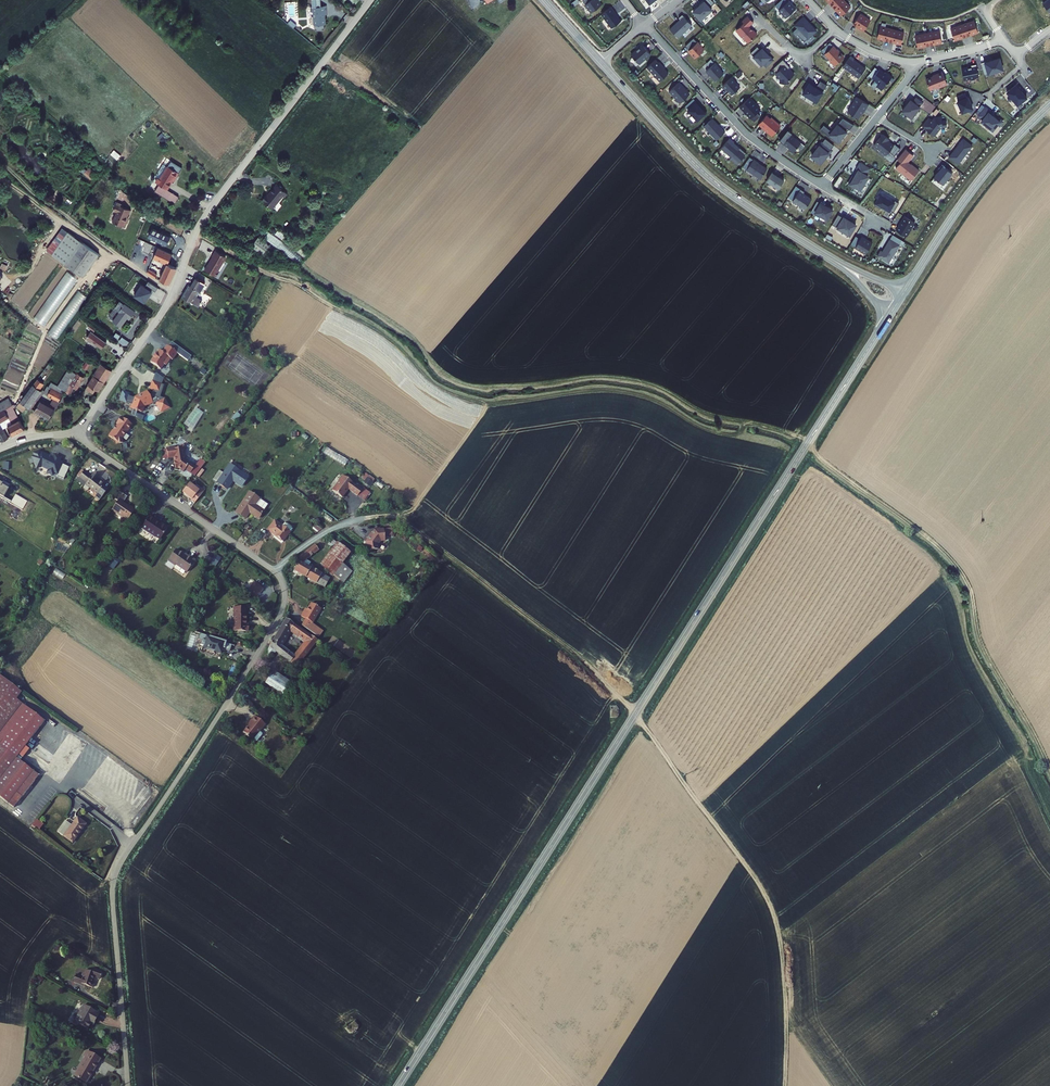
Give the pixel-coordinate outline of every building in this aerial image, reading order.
[(590,12),(599,4),(596,0),(581,0),(590,12)] [(693,9),(701,18),(712,7),(705,0),(702,0),(693,9)] [(786,15),(796,5),(791,0),(787,0),(779,8),(786,15)] [(851,6),(845,0),(824,0),(841,17),(851,6)] [(327,3),(311,1),(310,6),(313,7),(311,20),(322,22),(324,13),(326,13),(327,3)] [(610,27),(619,20),(614,14),(615,13),(609,6),(600,13),(610,27)] [(669,26),(678,36),(692,23),(682,12),(679,15),(680,17),(669,26)] [(870,20),(860,14),(853,25),(864,32),(870,20)] [(817,31),(803,16),(794,25),(797,28),(792,33),(795,37),(797,35),(804,42),(807,39),(808,40),(817,31)] [(951,28),(955,40),(978,32),(974,20),(951,28)] [(879,26),(877,38),(901,44),(904,32),(879,26)] [(915,35),(917,47),(942,42),(940,30),(915,35)] [(693,57),(702,49),(691,38),(683,45),(687,49),(686,50),(693,57)] [(832,44),(821,54),(826,59),(828,58),(834,64),(843,56),(838,51),(834,48),(835,48),(832,44)] [(641,45),(629,55),(638,64),(649,53),(641,45)] [(764,65),(771,59),(764,51),(765,50),(762,46),(759,49),(756,45),(749,52),(760,63),(761,62),(764,65)] [(849,54),(841,65),(857,77),(864,67),(852,58),(853,57),(849,54)] [(713,62),(709,58),(705,63),(708,67),(713,62)] [(785,62),(781,58),(772,67),(776,71),(774,72),(779,77),(779,82),(787,82),(787,78),(793,73),(788,69),(787,67),(789,66),(785,62)] [(646,66),(658,80),(667,72),(661,66),(661,65),(658,61),(657,62),(654,59),(646,66)] [(985,63),(988,75),(1003,71),(999,59),(985,63)] [(708,67),(705,70),(708,73),(709,73),(715,80),(722,72),(713,62),(708,67)] [(961,68),(963,79),(969,78),(969,79),(976,78),(976,77),(979,76),(976,64),(971,65),(971,67),(968,67),(968,66),(961,68)] [(885,72),(878,67),(871,76),(878,82),(876,84),(881,88),(891,75),(886,71),(885,72)] [(940,69),(934,72),(935,73),(924,78),(929,88),(936,85),(938,86),(943,83),(943,82),(946,81),(940,69)] [(730,76),(721,84),(726,89),(726,88),(731,93),(739,86),(730,76)] [(815,87),(809,82),(802,92),(815,100),(826,84),(820,80),(815,87)] [(678,81),(668,91),(673,97),(674,96),(679,102),(688,94),(682,87),(683,86),(678,81)] [(1006,93),(1017,107),(1028,98),(1016,85),(1006,93)] [(956,101),(961,113),(973,108),(966,92),(956,96),(958,100),(956,101)] [(868,103),(857,95),(847,110),(857,117),(861,111),(864,107),(865,107),(868,103)] [(912,120),(921,108),(920,107),(923,102),(916,96),(912,101),(910,100),(901,112),(912,120)] [(748,97),(739,105),(743,109),(744,109),(746,111),(745,112),(750,117),(759,109),(748,97)] [(692,98),(687,103),(690,106),(696,101),(692,98)] [(684,105),(697,119),(705,112),(701,107),(700,108),(698,105),(699,105),(696,101),(690,106),(687,103),(684,105)] [(982,120),(980,122),(992,132),(998,125),(1000,127),(1004,122),(998,117),(996,119),(989,113),(991,111),(985,106),(977,116),(982,120)] [(765,113),(757,123),(764,128),(764,127),(769,131),(769,132),(772,134),(779,125),(773,120),(774,119),(770,115),(769,116),(765,113)] [(928,128),(927,129),(933,133),(939,125),(946,124),(945,118),(941,119),(940,114),(935,114),(931,119),(927,116),(921,123),(928,128)] [(853,123),(841,116),(831,130),(822,124),(819,128),(835,141),(838,137),(839,138),(846,130),(845,129),(847,127),(849,128),(853,123)] [(703,125),(716,139),(724,131),(719,125),(711,117),(703,125)] [(801,140),(791,132),(783,142),(787,145),(787,144),(789,146),(794,150),(801,140)] [(888,137),(882,132),(873,143),(886,153),(889,150),(894,154),(900,147),(894,142),(893,144),(887,139),(888,137)] [(729,137),(720,147),(731,156),(730,157),(737,163),(746,153),(739,147),(738,148),(732,143),(733,141),(729,137)] [(811,154),(821,162),(825,157),(823,156),(825,154),(826,155),(831,148),(830,148),(824,143),(827,139),(824,137),(821,141),(811,154)] [(972,144),(963,137),(958,143),(948,155),(958,162),(972,144)] [(833,143),(827,139),(824,143),(830,148),(833,143)] [(190,157),(194,152),(184,144),(175,157),(173,156),(170,159),(181,167),(189,156),(190,157)] [(898,163),(896,167),(911,179),(919,169),(911,163),(911,164),(909,162),(907,160),(913,153),(905,147),(895,160),(898,163)] [(117,160),(121,155),(114,150),(110,154),(117,160)] [(753,158),(746,168),(759,178),(766,169),(761,166),(761,165),(757,162),(757,161),(753,158)] [(852,175),(848,182),(853,185),(853,184),(859,187),(867,174),(865,172),(869,165),(860,160),(856,167),(858,168),(853,176),(852,175)] [(933,177),(943,185),(953,173),(943,165),(933,177)] [(187,182),(192,176),(181,167),(176,174),(187,182)] [(84,174),(91,180),(96,174),(89,168),(84,174)] [(771,173),(765,181),(777,189),(783,181),(775,176),(771,173)] [(803,192),(799,189),(791,201),(804,209),(810,199),(802,194),(803,192)] [(877,193),(871,204),(876,207),(877,204),(885,209),(889,211),(895,202),(891,199),(890,201),(877,193)] [(120,223),(125,215),(124,214),(129,207),(123,202),(124,200),(117,195),(111,203),(115,206),(109,215),(120,223)] [(273,206),(263,196),(253,206),(248,211),(257,220),(268,208),(270,210),(273,206)] [(821,205),(816,202),(812,208),(817,211),(821,205)] [(815,216),(814,216),(820,220),(821,218),(827,221),(833,212),(825,207),(826,206),(822,204),(821,205),(817,211),(812,208),(809,213),(815,216)] [(917,218),(907,212),(897,227),(907,233),(917,218)] [(843,218),(837,215),(832,224),(849,235),(855,224),(843,217),(843,218)] [(860,239),(855,236),(850,244),(855,247),(860,239)] [(902,242),(893,236),(887,246),(887,247),(886,249),(884,248),(881,253),(892,260),(902,242)] [(251,247),(263,255),(270,245),(258,237),(251,247)] [(855,247),(855,248),(866,254),(872,243),(861,237),(860,239),(855,247)] [(74,266),(92,280),(109,258),(91,244),(74,266)] [(158,246),(153,261),(157,262),(158,259),(167,262),(171,252),(158,246)] [(225,256),(214,250),(211,256),(212,256),(209,260),(210,260),(208,264),(206,265),(204,269),(215,276),(218,271),(217,270),(222,261),(222,260),(225,256)] [(167,262),(161,279),(173,283),(179,267),(167,262)] [(151,267),(149,271),(156,276),(159,272),(151,267)] [(67,271),(34,318),(45,326),(78,279),(67,271)] [(137,271),(124,288),(135,295),(147,279),(137,271)] [(195,286),(193,285),(186,295),(200,305),(203,302),(200,300),(212,284),(201,277),(195,286)] [(79,290),(48,332),(57,339),(88,297),(79,290)] [(128,303),(116,320),(123,325),(131,315),(135,317),(139,311),(128,303)] [(93,319),(85,313),(83,316),(91,322),(93,319)] [(105,346),(109,340),(96,330),(100,325),(93,320),(90,325),(94,328),(89,334),(105,346)] [(155,359),(152,364),(162,371),(165,366),(168,365),(172,360),(174,361),(178,354),(169,347),(164,354),(160,352),(157,356),(155,359)] [(91,354),(83,366),(89,370),(97,358),(91,354)] [(101,390),(106,381),(114,369),(104,363),(96,375),(89,388),(94,391),(97,387),(101,390)] [(80,371),(77,375),(75,373),(69,381),(57,374),(53,380),(51,379),(45,387),(61,397),(67,388),(69,389),(68,391),(72,394),(78,386),(79,387),(87,375),(80,371)] [(17,406),(20,409),(18,410),(20,414),(24,411),(28,405),(30,406),(44,387),(41,384),(47,375),(42,372),(35,381),(17,406)] [(161,399),(165,387),(156,384),(153,392),(157,393),(155,398),(153,399),(151,395),(139,401),(135,411),(136,412),(144,415),(145,414),(147,409),(151,407),(152,407),(156,406),(157,408),(162,406),(163,408),(161,409),(164,415),(172,411),(168,402),(161,399)] [(44,396),(37,408),(49,416),(56,404),(44,396)] [(9,414),(10,415),(13,419),(8,422),(13,431),(24,424),(17,412),(17,411),(15,408),(11,406),(7,408),(6,407),(2,409),(3,411),(0,413),(0,420),(9,414)] [(236,412),(231,419),(236,423),(241,416),(236,412)] [(113,431),(109,436),(116,441),(117,444),(123,443),(122,439),(126,433),(127,433),(130,428),(132,425),(121,417),(117,424),(118,425),(114,431),(113,431)] [(2,436),(8,433),(0,420),(0,433),(2,436)] [(68,481),(77,471),(68,464),(71,460),(66,456),(64,458),(62,457),(60,456),(60,455),(55,450),(53,450),(53,447),(46,448),(46,451),(44,451),(45,461),(47,463),(51,463),(56,468),(55,469),(57,473),(59,473),(61,472),(63,474),(62,476),(68,481)] [(184,447),(182,450),(174,451),(174,450),(169,451),(170,460),(176,459),(176,462),(176,470),(180,470),(185,474),(186,472),(191,476),(196,470),(187,462),(185,453),(188,450),(184,447)] [(249,476),(234,467),(229,464),(216,483),(219,486),(228,491),(233,482),(241,488),(249,476)] [(370,486),(375,480),(366,473),(361,479),(370,486)] [(348,489),(357,496),(363,501),(368,495),(370,493),(367,491),(363,488),(362,490),(343,475),(332,490),(342,497),(348,489)] [(87,489),(98,498),(105,488),(97,483),(99,482),(94,479),(91,482),(85,477),(79,483),(76,487),(84,493),(87,489)] [(26,513),(31,503),(15,495),(11,501),(5,497),(11,485),(0,480),(0,497),(26,513)] [(190,486),(183,495),(198,506),(207,494),(200,490),(198,492),(190,486)] [(268,504),(260,498),(249,491),(235,512),(246,519),(249,514),(258,519),(263,511),(268,504)] [(120,501),(114,509),(129,520),(138,509),(132,505),(131,508),(125,503),(129,497),(122,492),(117,499),(120,501)] [(155,535),(164,541),(171,530),(150,516),(143,528),(154,535),(155,535)] [(283,530),(276,524),(268,534),(283,545),(293,532),(286,526),(283,530)] [(313,531),(317,535),(324,531),(317,525),(313,531)] [(367,554),(368,554),(379,554),(378,549),(382,546),(386,546),(387,534),(383,534),(383,533),(377,533),(377,534),(367,544),(367,550),(367,554)] [(328,547),(333,551),(321,566),(334,576),(340,581),(348,571),(342,566),(351,555),(338,545),(333,541),(328,547)] [(322,552),(317,545),(314,546),(307,552),(301,557),(297,561),(300,563),(294,573),(326,591),(332,580),(312,568),(314,564),(308,561),(322,552)] [(186,556),(174,547),(164,561),(172,565),(173,564),(185,572),(194,559),(187,554),(186,556)] [(116,567),(121,561),(116,557),(111,564),(116,567)] [(226,561),(221,558),(215,567),(219,570),(226,561)] [(244,584),(242,588),(256,598),(263,589),(256,583),(252,588),(244,584)] [(246,608),(236,607),(234,635),(249,636),(249,629),(247,629),(247,616),(245,616),(246,608)] [(321,615),(313,609),(308,616),(307,614),(302,622),(306,625),(302,631),(314,640),(318,633),(312,629),(321,615)] [(295,670),(317,645),(285,623),(269,651),(275,656),(295,670)] [(227,644),(200,637),(199,643),(203,644),(201,650),(208,652),(207,654),(215,656),(215,654),(222,656),(223,652),(231,654),(232,647),(226,645),(227,644)] [(269,651),(262,662),(268,666),(275,656),(269,651)] [(274,676),(271,681),(265,689),(281,700),(290,687),(274,676)] [(25,802),(44,779),(22,761),(51,726),(23,701),(25,698),(27,696),(4,678),(0,683),(0,798),(17,812),(21,807),(25,802)] [(256,721),(245,737),(255,744),(266,729),(256,721)] [(68,844),(81,827),(72,820),(69,826),(65,823),(64,824),(62,823),(55,833),(68,844)] [(41,823),(35,830),(42,835),(48,829),(41,823)] [(106,979),(96,975),(95,978),(88,975),(87,978),(85,977),(83,982),(79,980),(76,987),(85,991),(86,989),(88,990),(88,991),(94,994),(96,990),(95,989),(97,983),(103,985),(106,979)] [(103,1020),(89,1012),(81,1025),(85,1027),(86,1032),(93,1036),(96,1030),(94,1029),(96,1024),(100,1027),(103,1020)] [(86,1054),(84,1060),(88,1062),(78,1080),(88,1085),(100,1063),(86,1054)]
